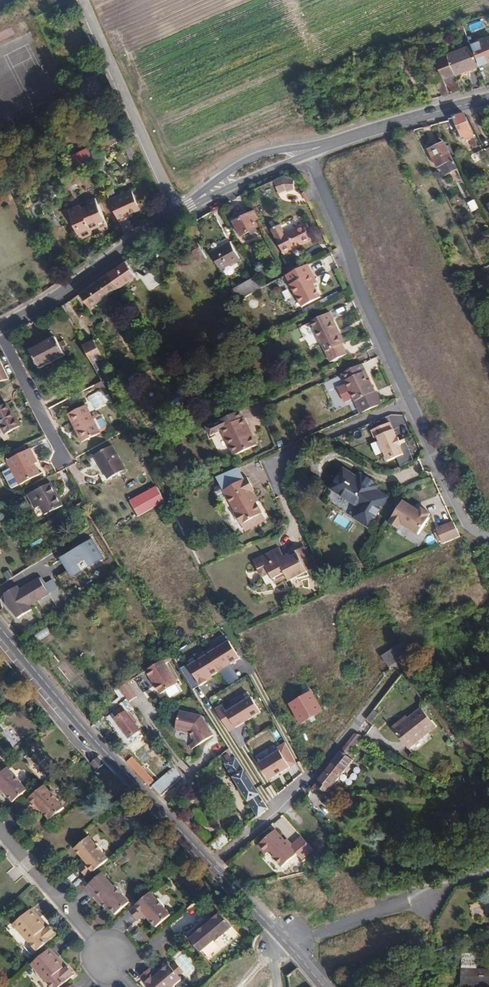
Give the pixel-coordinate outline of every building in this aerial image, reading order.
[(472,44),(480,65),(488,62),(488,38),(472,44)] [(456,75),(479,66),(470,45),(447,55),(456,75)] [(450,95),(462,90),(456,75),(447,55),(436,60),(445,80),(438,82),(444,96),(450,95)] [(343,88),(322,95),(324,101),(345,94),(343,88)] [(477,146),(466,117),(465,115),(454,118),(455,119),(464,141),(469,140),(473,148),(477,146)] [(452,160),(444,144),(430,150),(438,167),(452,160)] [(91,158),(88,149),(69,158),(72,163),(80,163),(91,158)] [(284,188),(280,178),(272,181),(277,192),(284,188)] [(277,192),(272,181),(265,184),(270,195),(277,192)] [(110,201),(119,223),(128,219),(127,217),(132,214),(141,210),(132,191),(110,201)] [(82,206),(70,212),(83,240),(96,234),(93,228),(100,225),(104,232),(113,228),(98,198),(89,202),(91,205),(83,209),(82,206)] [(258,220),(255,212),(233,223),(240,236),(257,227),(254,222),(258,220)] [(309,230),(306,224),(285,235),(280,225),(271,230),(283,255),(310,241),(306,232),(309,230)] [(229,241),(210,252),(220,271),(239,261),(229,241)] [(212,270),(203,255),(199,256),(198,259),(198,263),(205,274),(212,270)] [(126,261),(108,273),(118,288),(136,275),(126,261)] [(315,280),(308,265),(288,275),(293,284),(290,286),(301,308),(320,298),(314,286),(312,282),(315,280)] [(149,291),(161,284),(153,270),(141,277),(149,291)] [(108,273),(81,293),(91,307),(116,289),(118,288),(108,273)] [(238,299),(260,288),(255,277),(233,289),(238,299)] [(136,293),(140,300),(147,296),(143,289),(136,293)] [(324,352),(341,345),(336,334),(338,333),(330,315),(311,324),(324,352)] [(55,338),(30,351),(40,370),(65,356),(64,352),(69,349),(64,341),(59,344),(55,338)] [(94,340),(83,346),(92,363),(103,358),(94,340)] [(341,345),(324,352),(329,363),(345,355),(341,345)] [(365,371),(362,365),(334,378),(342,394),(349,390),(360,415),(382,405),(370,380),(367,382),(363,373),(365,371)] [(85,395),(91,408),(102,402),(96,389),(85,395)] [(7,403),(0,407),(0,425),(5,434),(19,427),(7,403)] [(65,413),(67,416),(82,407),(80,405),(65,413)] [(90,417),(84,405),(82,407),(67,416),(81,442),(98,432),(90,417)] [(257,445),(244,418),(243,418),(240,412),(213,425),(204,430),(208,438),(220,433),(219,431),(221,429),(234,456),(257,445)] [(96,414),(90,417),(98,432),(104,429),(105,425),(100,415),(96,414)] [(377,438),(388,463),(404,456),(400,447),(402,447),(398,439),(397,439),(393,431),(390,424),(371,432),(375,439),(377,438)] [(212,438),(217,450),(227,445),(222,433),(212,438)] [(11,459),(7,460),(20,484),(39,474),(34,464),(37,462),(30,448),(27,450),(24,446),(8,454),(11,459)] [(125,470),(113,446),(94,456),(108,480),(125,470)] [(358,480),(343,470),(332,490),(360,507),(354,518),(369,526),(386,498),(375,490),(378,486),(361,475),(358,480)] [(130,472),(116,479),(123,492),(136,486),(130,472)] [(234,530),(252,522),(241,495),(245,493),(240,480),(216,490),(234,530)] [(63,505),(50,482),(27,495),(35,508),(40,506),(45,515),(63,505)] [(158,487),(132,503),(139,516),(166,501),(158,487)] [(417,511),(403,502),(388,524),(398,530),(401,525),(420,537),(431,520),(430,519),(432,516),(423,511),(421,514),(420,513),(419,514),(416,512),(417,511)] [(257,533),(252,522),(234,530),(239,542),(257,533)] [(460,537),(455,526),(448,529),(453,541),(460,537)] [(93,539),(63,559),(71,570),(78,565),(87,560),(92,568),(105,559),(93,539)] [(316,575),(306,552),(291,558),(293,562),(283,567),(276,564),(270,551),(246,561),(261,595),(300,579),(301,582),(316,575)] [(82,570),(78,565),(71,570),(74,575),(82,570)] [(18,587),(6,595),(12,603),(8,606),(19,620),(33,611),(31,607),(50,595),(40,579),(21,591),(18,587)] [(39,640),(50,633),(47,628),(36,635),(39,640)] [(206,678),(240,657),(229,640),(220,646),(216,644),(199,655),(198,660),(189,665),(201,684),(207,680),(206,678)] [(382,656),(390,668),(394,665),(409,655),(403,642),(382,656)] [(163,660),(145,671),(159,693),(177,682),(163,660)] [(231,666),(221,673),(229,685),(239,679),(231,666)] [(130,682),(120,688),(129,702),(138,696),(130,682)] [(300,699),(310,693),(308,690),(298,696),(300,699)] [(311,692),(310,693),(300,699),(290,705),(301,723),(322,711),(311,692)] [(222,704),(215,708),(229,730),(260,711),(251,696),(226,711),(222,704)] [(134,710),(125,697),(118,704),(122,708),(107,719),(128,749),(143,738),(128,714),(134,710)] [(180,711),(176,729),(190,732),(198,744),(214,734),(209,726),(208,727),(205,724),(207,723),(202,715),(180,711)] [(420,711),(408,721),(401,725),(399,723),(391,729),(407,751),(435,730),(420,711)] [(374,718),(369,714),(360,726),(363,729),(365,730),(374,718)] [(354,733),(340,751),(346,756),(360,737),(358,736),(354,733)] [(191,748),(198,744),(195,740),(189,744),(191,748)] [(290,766),(277,747),(269,752),(269,756),(259,762),(269,779),(290,766)] [(257,816),(267,808),(232,751),(227,754),(230,761),(225,764),(257,816)] [(340,751),(309,792),(326,793),(352,761),(346,756),(340,751)] [(126,752),(120,757),(151,789),(152,788),(161,798),(183,777),(176,767),(156,784),(126,752)] [(222,758),(225,764),(230,761),(227,754),(222,758)] [(99,757),(91,763),(98,771),(106,764),(99,757)] [(7,769),(0,776),(0,793),(2,792),(5,795),(13,804),(27,792),(20,784),(21,783),(15,776),(14,777),(7,769)] [(44,788),(23,805),(32,816),(36,813),(39,810),(42,813),(50,822),(64,810),(57,802),(61,798),(63,794),(62,793),(61,791),(58,791),(56,791),(51,796),(44,788)] [(289,847),(273,830),(256,846),(264,855),(267,852),(281,867),(295,854),(300,859),(312,849),(300,836),(289,847)] [(217,853),(230,841),(223,834),(210,845),(217,853)] [(78,871),(87,880),(108,862),(101,855),(102,854),(96,847),(95,848),(89,841),(75,852),(83,861),(86,864),(83,867),(78,871)] [(86,889),(95,899),(98,896),(108,908),(115,917),(131,903),(125,896),(125,895),(116,886),(115,888),(103,874),(86,889)] [(474,893),(477,902),(474,903),(477,913),(479,912),(482,924),(488,922),(488,888),(474,893)] [(157,902),(151,895),(129,913),(138,923),(142,919),(145,916),(148,920),(156,929),(169,917),(163,909),(164,908),(158,901),(157,902)] [(98,896),(95,899),(105,911),(108,908),(98,896)] [(41,926),(44,924),(32,910),(12,927),(36,954),(55,937),(53,935),(54,934),(49,928),(48,929),(47,927),(44,929),(41,926)] [(222,917),(214,924),(214,925),(203,935),(199,932),(189,940),(204,958),(218,946),(219,948),(229,939),(229,938),(236,932),(222,917)] [(214,925),(214,924),(211,921),(199,932),(203,935),(214,925)] [(31,967),(48,986),(63,986),(74,978),(72,976),(73,975),(68,969),(66,970),(65,968),(63,970),(60,966),(62,965),(50,950),(31,967)] [(187,975),(195,970),(184,953),(176,958),(187,975)] [(171,970),(179,980),(184,976),(176,966),(171,970)] [(154,976),(150,972),(141,981),(146,986),(175,986),(181,982),(179,980),(171,970),(169,968),(160,976),(157,979),(154,976)] [(462,969),(462,986),(488,986),(488,970),(462,969)]
